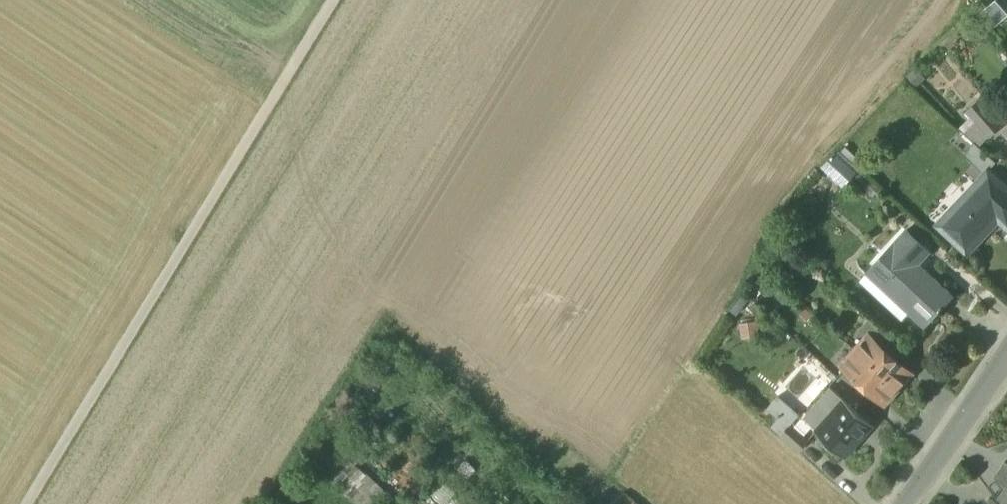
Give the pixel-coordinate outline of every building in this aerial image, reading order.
[(980,14),(993,29),(1006,16),(1006,14),(995,1),(980,14)] [(971,116),(987,135),(999,126),(978,101),(967,111),(971,116)] [(959,129),(974,142),(979,148),(989,137),(987,135),(971,116),(959,129)] [(996,163),(979,148),(974,142),(963,153),(985,174),(988,172),(996,163)] [(835,152),(820,168),(843,188),(857,173),(835,152)] [(967,252),(998,219),(1006,227),(1006,190),(988,172),(985,174),(938,225),(967,252)] [(908,313),(924,327),(942,307),(939,304),(950,292),(919,264),(930,252),(907,230),(871,269),(913,307),(908,313)] [(902,320),(908,313),(913,307),(871,269),(860,282),(902,320)] [(869,336),(884,349),(892,340),(868,318),(859,328),(868,337),(869,336)] [(757,320),(739,323),(741,339),(759,336),(757,320)] [(868,337),(856,351),(897,388),(911,373),(896,360),(896,357),(889,351),(886,351),(884,349),(869,336),(868,337)] [(884,403),(897,388),(856,351),(842,366),(860,381),(860,384),(867,390),(869,390),(884,403)] [(812,417),(823,428),(846,402),(830,388),(808,412),(813,416),(812,417)] [(779,418),(772,426),(781,434),(799,414),(778,396),(767,408),(779,418)] [(872,425),(846,402),(823,428),(818,433),(844,456),(872,425)] [(781,435),(799,451),(808,440),(790,425),(781,435)] [(1006,487),(1006,463),(1005,462),(994,478),(1006,486),(1006,487)] [(349,476),(371,503),(382,503),(389,499),(363,465),(349,476)] [(998,503),(1006,503),(1006,492),(1004,490),(996,501),(998,503)]
